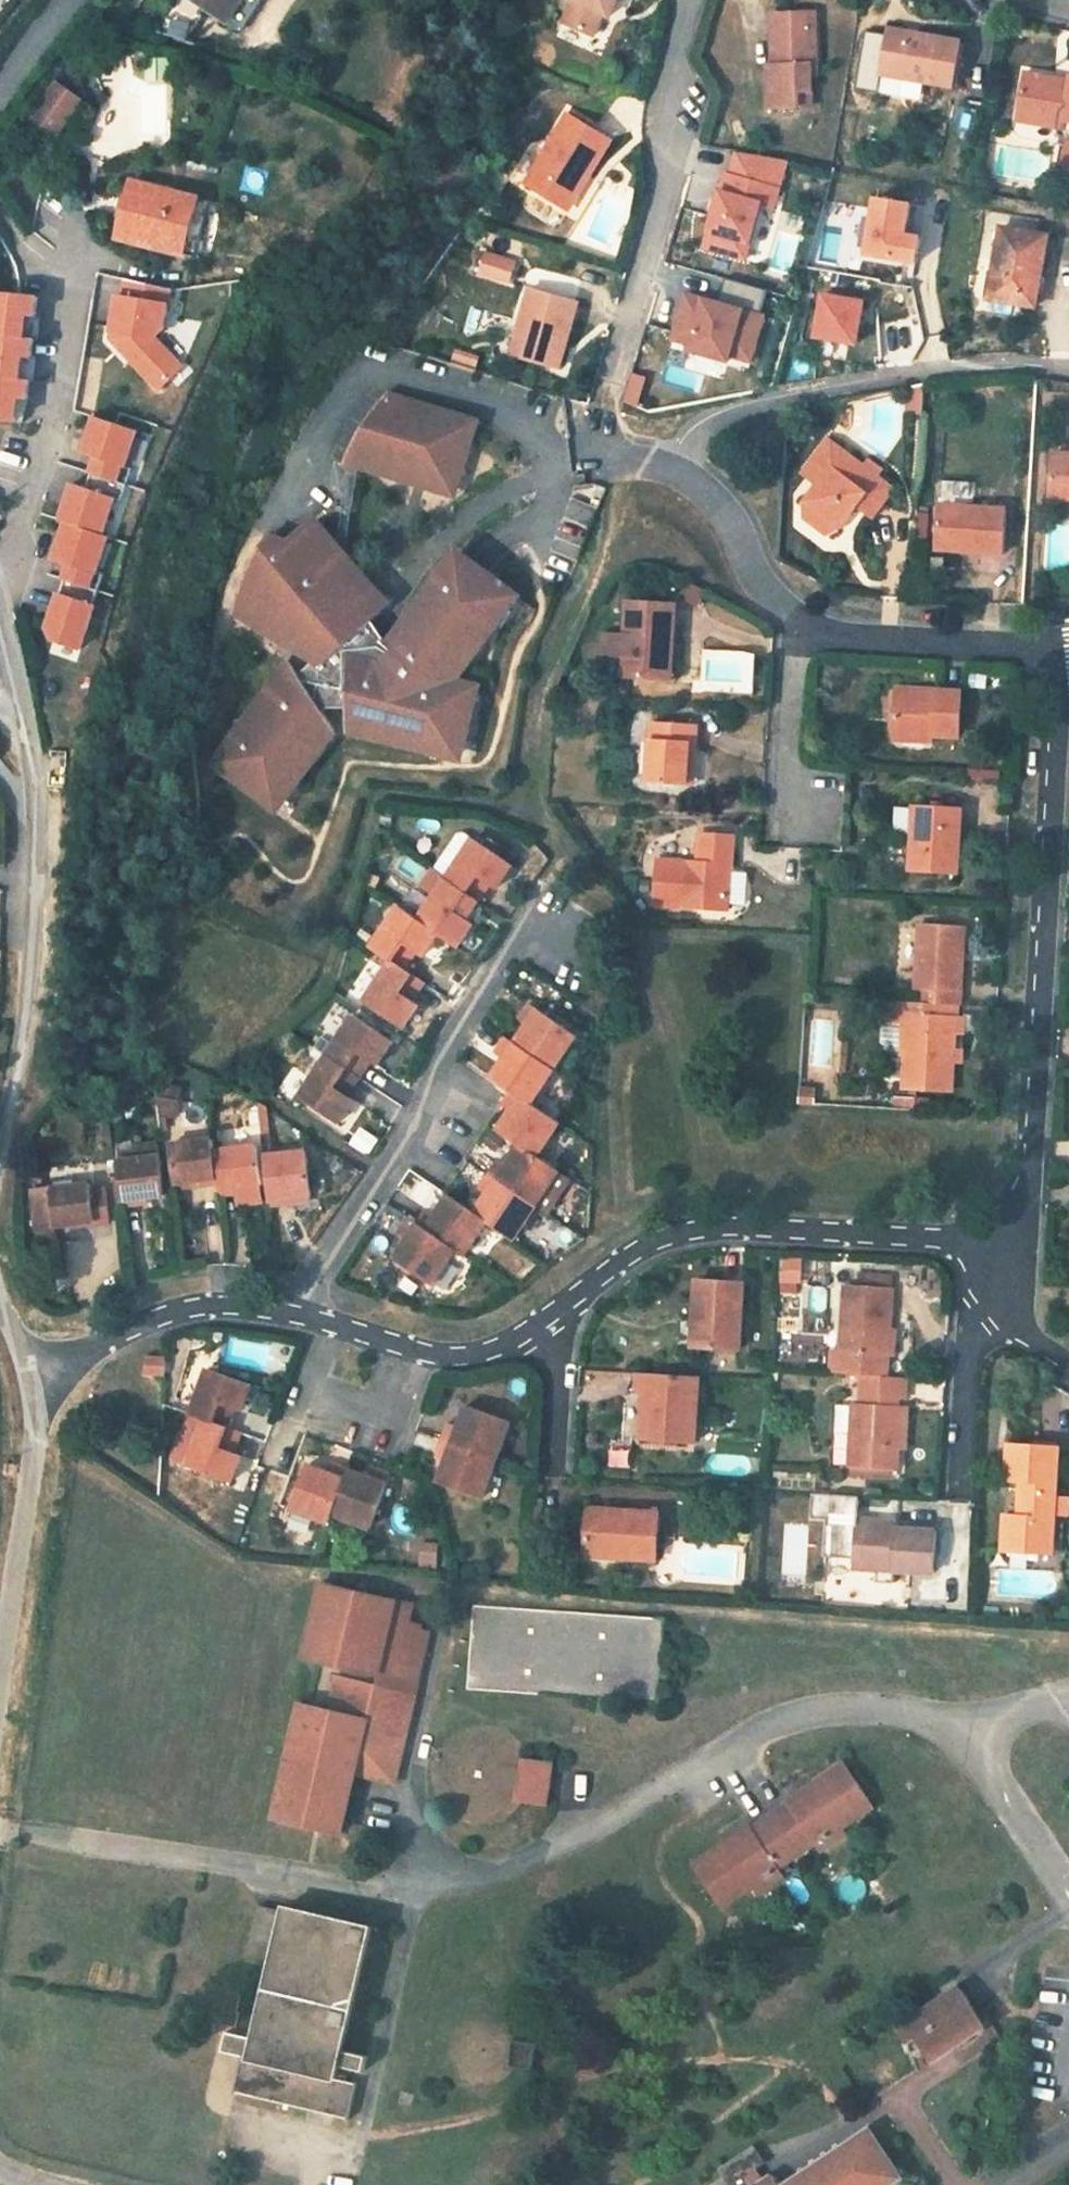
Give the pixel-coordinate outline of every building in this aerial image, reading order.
[(155,35),(191,43),(211,11),(235,27),(242,31),(253,14),(261,0),(177,0),(155,35)] [(563,24),(593,38),(603,16),(610,19),(618,0),(574,0),(563,24)] [(808,65),(815,65),(813,12),(770,14),(772,65),(766,65),(768,108),(797,107),(797,92),(809,91),(809,75),(808,65)] [(962,44),(888,31),(887,37),(880,76),(925,84),(954,89),(962,44)] [(865,34),(853,32),(843,90),(854,92),(865,34)] [(887,37),(865,34),(854,92),(877,96),(879,85),(878,85),(880,76),(887,37)] [(1068,82),(1068,86),(1058,84),(1054,79),(1024,74),(1019,101),(1034,123),(1062,128),(1060,135),(1068,144),(1062,177),(1068,178),(1068,81),(1068,82)] [(925,84),(880,76),(878,85),(879,85),(923,93),(925,84)] [(77,97),(53,78),(34,102),(59,121),(77,97)] [(797,92),(797,107),(810,107),(809,91),(797,92)] [(1034,123),(1019,101),(1015,120),(1034,123)] [(42,111),(33,104),(26,113),(35,120),(42,111)] [(613,143),(570,116),(527,185),(564,209),(586,175),(591,178),(613,143)] [(159,142),(154,153),(163,157),(167,146),(159,142)] [(789,160),(738,151),(731,174),(726,172),(704,246),(746,259),(762,203),(767,186),(780,189),(789,160)] [(586,175),(564,209),(570,212),(591,178),(586,175)] [(130,181),(115,237),(180,254),(185,236),(198,239),(203,219),(190,216),(195,198),(130,181)] [(780,189),(767,186),(762,203),(775,207),(780,189)] [(190,216),(203,219),(208,201),(195,198),(190,216)] [(911,205),(876,198),(866,254),(916,263),(921,238),(915,237),(906,235),(911,205)] [(921,206),(911,205),(906,235),(915,237),(921,206)] [(1000,230),(988,299),(1035,307),(1046,238),(1000,230)] [(185,236),(180,254),(193,257),(198,239),(185,236)] [(476,275),(511,284),(516,266),(481,256),(476,275)] [(772,292),(730,280),(723,305),(708,301),(706,309),(688,304),(677,340),(696,346),(694,351),(733,362),(735,357),(739,343),(759,349),(768,318),(765,317),(772,292)] [(111,341),(122,352),(129,352),(135,358),(131,362),(160,391),(182,368),(153,340),(162,331),(169,293),(125,282),(123,300),(117,299),(111,341)] [(527,334),(520,360),(561,371),(580,303),(532,290),(520,332),(527,334)] [(864,302),(820,294),(813,336),(857,344),(864,302)] [(0,296),(0,402),(1,396),(27,399),(28,382),(1,379),(4,356),(30,359),(31,340),(5,338),(7,315),(33,317),(35,299),(0,296)] [(708,301),(690,296),(688,304),(706,309),(708,301)] [(33,317),(7,315),(5,338),(31,340),(33,317)] [(520,332),(513,358),(520,360),(527,334),(520,332)] [(759,349),(739,343),(735,357),(755,363),(759,349)] [(454,347),(450,359),(475,367),(479,355),(454,347)] [(129,352),(122,352),(131,362),(135,358),(129,352)] [(30,359),(4,356),(1,379),(28,382),(30,359)] [(644,379),(633,375),(625,401),(634,407),(644,379)] [(905,388),(904,412),(921,413),(923,385),(905,388)] [(1,396),(0,402),(0,421),(22,423),(27,399),(1,396)] [(423,484),(455,490),(474,422),(383,396),(372,409),(358,429),(348,447),(340,466),(351,468),(415,478),(417,470),(427,473),(423,484)] [(139,433),(95,419),(84,456),(97,460),(88,490),(74,486),(62,523),(68,525),(56,562),(71,567),(50,630),(56,643),(84,652),(98,609),(97,609),(106,578),(99,576),(111,539),(105,537),(117,501),(124,504),(134,471),(127,469),(139,433)] [(826,438),(801,473),(816,483),(824,471),(815,464),(831,442),(826,438)] [(816,483),(802,502),(841,530),(856,509),(871,519),(893,486),(877,475),(880,469),(866,459),(863,464),(831,442),(815,464),(824,471),(816,483)] [(1052,453),(1050,498),(1068,499),(1068,454),(1052,453)] [(342,467),(334,507),(351,510),(358,470),(342,467)] [(415,478),(351,468),(453,498),(455,490),(423,484),(427,473),(417,470),(415,478)] [(1005,509),(938,505),(936,549),(1002,553),(1005,509)] [(253,709),(247,715),(236,731),(232,735),(213,766),(236,779),(267,798),(335,733),(320,711),(346,711),(347,733),(465,743),(468,709),(469,690),(470,686),(456,683),(504,589),(456,554),(440,572),(420,597),(402,627),(391,653),(381,644),(383,642),(371,623),(380,615),(354,586),(349,591),(341,580),(354,569),(310,521),(275,552),(264,541),(253,560),(248,569),(235,600),(253,615),(312,664),(298,677),(291,667),(278,680),(269,690),(253,709)] [(622,677),(669,680),(673,605),(626,603),(624,633),(603,632),(602,654),(623,655),(622,677)] [(962,694),(896,689),(894,709),(892,733),(958,738),(960,709),(962,694)] [(689,743),(696,743),(697,726),(652,723),(648,781),(686,785),(689,743)] [(236,779),(235,783),(253,794),(276,809),(335,733),(267,798),(236,779)] [(347,733),(456,756),(465,743),(347,733)] [(693,785),(696,743),(689,743),(686,785),(693,785)] [(960,810),(914,808),(911,872),(957,874),(960,810)] [(497,888),(513,864),(474,838),(473,839),(464,833),(456,835),(432,871),(445,881),(478,902),(491,884),(497,888)] [(733,837),(700,836),(698,864),(657,861),(655,905),(728,909),(733,837)] [(440,935),(459,948),(474,924),(467,919),(478,902),(445,881),(432,871),(424,883),(438,893),(420,921),(440,935)] [(420,921),(400,908),(373,948),(391,960),(405,970),(417,952),(425,957),(440,935),(420,921)] [(937,1004),(958,1005),(963,928),(918,926),(913,1002),(937,1004)] [(411,1001),(424,982),(405,970),(391,960),(363,1001),(404,1028),(420,1006),(411,1001)] [(906,1022),(902,1088),(951,1091),(954,1032),(961,1032),(962,1018),(958,1017),(936,1016),(937,1004),(913,1002),(883,1000),(882,1021),(906,1022)] [(937,1004),(936,1016),(958,1017),(958,1005),(937,1004)] [(514,1043),(553,1071),(575,1037),(530,1006),(522,1018),(527,1023),(514,1043)] [(357,1016),(330,1056),(361,1079),(373,1060),(380,1065),(396,1042),(357,1016)] [(513,1091),(532,1104),(553,1071),(514,1043),(508,1040),(498,1055),(506,1061),(494,1078),(513,1091)] [(361,1079),(330,1056),(301,1099),(340,1125),(356,1101),(348,1097),(361,1079)] [(520,1147),(539,1161),(561,1125),(532,1104),(513,1091),(503,1106),(511,1111),(497,1132),(520,1147)] [(159,1097),(161,1118),(180,1115),(178,1101),(159,1097)] [(347,1142),(366,1156),(380,1138),(360,1124),(347,1142)] [(202,1183),(219,1181),(215,1150),(214,1137),(171,1143),(176,1181),(201,1178),(202,1183)] [(117,1160),(122,1204),(139,1202),(138,1197),(146,1196),(164,1195),(159,1142),(135,1144),(137,1158),(117,1160)] [(245,1185),(253,1184),(263,1183),(258,1145),(253,1145),(236,1147),(215,1150),(219,1181),(221,1193),(236,1191),(238,1191),(238,1186),(245,1185)] [(537,1209),(546,1216),(569,1181),(539,1161),(520,1147),(507,1166),(499,1161),(488,1176),(537,1209)] [(266,1156),(271,1201),(313,1196),(308,1151),(266,1156)] [(487,1223),(515,1242),(537,1209),(488,1176),(478,1191),(486,1196),(474,1214),(487,1223)] [(92,1223),(109,1222),(106,1189),(90,1191),(90,1183),(49,1187),(53,1224),(92,1221),(92,1223)] [(32,1189),(35,1226),(53,1224),(49,1187),(32,1189)] [(455,1251),(464,1257),(487,1223),(474,1214),(447,1195),(434,1215),(426,1210),(416,1224),(455,1251)] [(530,1242),(545,1219),(535,1213),(520,1235),(530,1242)] [(416,1224),(409,1219),(398,1234),(406,1240),(393,1259),(432,1285),(455,1251),(416,1224)] [(799,1281),(800,1261),(781,1260),(780,1280),(799,1281)] [(897,1288),(898,1276),(857,1274),(856,1286),(897,1288)] [(696,1280),(694,1317),(702,1318),(700,1348),(739,1350),(743,1282),(696,1280)] [(831,1352),(830,1373),(859,1375),(893,1377),(894,1353),(895,1338),(898,1288),(897,1288),(856,1286),(844,1286),(840,1353),(831,1352)] [(702,1318),(694,1317),(692,1348),(700,1348),(702,1318)] [(217,1334),(216,1341),(225,1342),(226,1335),(217,1334)] [(903,1338),(895,1338),(894,1353),(903,1354),(903,1338)] [(146,1355),(145,1374),(163,1375),(165,1356),(146,1355)] [(206,1418),(229,1427),(235,1408),(244,1411),(253,1385),(236,1379),(209,1370),(193,1413),(206,1418)] [(698,1376),(637,1373),(636,1391),(644,1391),(642,1438),(695,1440),(698,1376)] [(893,1377),(859,1375),(858,1397),(866,1397),(866,1406),(852,1405),(849,1466),(895,1469),(899,1408),(888,1407),(889,1398),(905,1399),(905,1378),(893,1377)] [(450,1422),(444,1440),(497,1459),(511,1421),(467,1404),(459,1426),(450,1422)] [(236,1450),(242,1432),(236,1430),(229,1427),(206,1418),(189,1466),(234,1482),(236,1477),(243,1456),(236,1454),(236,1450)] [(497,1459),(444,1440),(438,1456),(448,1460),(439,1482),(483,1497),(497,1459)] [(1001,1517),(1000,1553),(1058,1555),(1060,1515),(1051,1515),(1051,1498),(1053,1447),(1005,1445),(1003,1480),(1018,1481),(1016,1518),(1001,1517)] [(628,1467),(630,1449),(610,1446),(608,1465),(628,1467)] [(745,1474),(747,1456),(710,1454),(709,1471),(745,1474)] [(332,1513),(348,1469),(333,1464),(330,1473),(308,1465),(292,1509),(329,1523),(332,1513)] [(372,1478),(348,1469),(332,1513),(372,1527),(390,1475),(375,1470),(372,1478)] [(856,1495),(813,1493),(811,1518),(827,1519),(825,1560),(852,1562),(875,1564),(875,1570),(874,1583),(890,1584),(891,1572),(931,1574),(934,1533),(894,1530),(894,1524),(854,1521),(856,1495)] [(1051,1498),(1051,1515),(1060,1515),(1063,1515),(1063,1499),(1051,1498)] [(659,1513),(588,1510),(585,1551),(617,1552),(616,1560),(657,1561),(659,1513)] [(437,1566),(441,1543),(420,1540),(416,1563),(437,1566)] [(852,1562),(851,1569),(875,1570),(875,1564),(852,1562)] [(379,1675),(418,1684),(428,1644),(417,1641),(418,1638),(407,1635),(411,1616),(319,1594),(304,1657),(379,1675)] [(665,1618),(472,1605),(466,1689),(660,1703),(661,1677),(684,1678),(686,1646),(664,1644),(665,1618)] [(1057,1608),(1057,1616),(1068,1617),(1068,1608),(1057,1608)] [(428,1644),(418,1684),(454,1693),(463,1652),(428,1644)] [(324,1701),(323,1709),(368,1720),(356,1774),(365,1776),(396,1783),(398,1776),(416,1695),(376,1685),(331,1675),(329,1682),(336,1684),(332,1703),(324,1701)] [(379,1675),(376,1685),(416,1695),(418,1684),(379,1675)] [(368,1720),(323,1709),(299,1704),(282,1776),(278,1794),(273,1816),(342,1832),(356,1774),(368,1720)] [(524,1760),(521,1776),(519,1794),(518,1801),(547,1805),(548,1794),(551,1776),(552,1764),(524,1760)] [(864,1794),(852,1776),(844,1764),(827,1776),(799,1794),(693,1865),(721,1907),(752,1886),(757,1893),(783,1876),(778,1868),(814,1843),(819,1851),(846,1834),(841,1826),(871,1805),(864,1794)] [(253,2038),(236,2035),(226,2032),(222,2052),(236,2055),(244,2057),(235,2092),(253,2096),(348,2118),(356,2083),(336,2078),(339,2065),(364,2070),(367,2056),(343,2050),(371,1927),(285,1907),(256,2039),(253,2038)] [(250,1949),(271,1954),(280,1911),(260,1907),(250,1949)] [(957,1988),(897,2027),(906,2042),(915,2037),(931,2061),(983,2027),(957,1988)] [(221,2026),(237,2029),(240,2013),(238,2013),(242,1995),(229,1992),(221,2026)] [(511,2042),(510,2065),(531,2067),(533,2044),(511,2042)] [(900,2179),(868,2130),(785,2184),(890,2184),(900,2179)] [(719,2168),(725,2177),(730,2184),(763,2163),(752,2147),(719,2168)] [(757,2184),(777,2184),(771,2176),(757,2184)]
